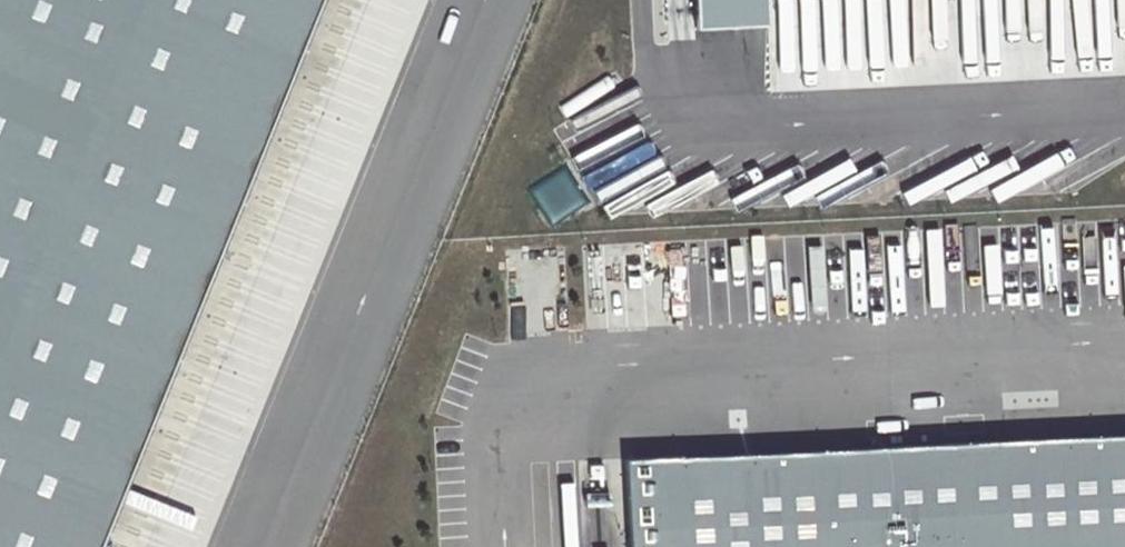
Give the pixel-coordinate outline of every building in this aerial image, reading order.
[(321,0),(0,0),(0,546),(100,546),(321,0)] [(607,546),(1124,546),(1124,430),(603,454),(607,546)]
